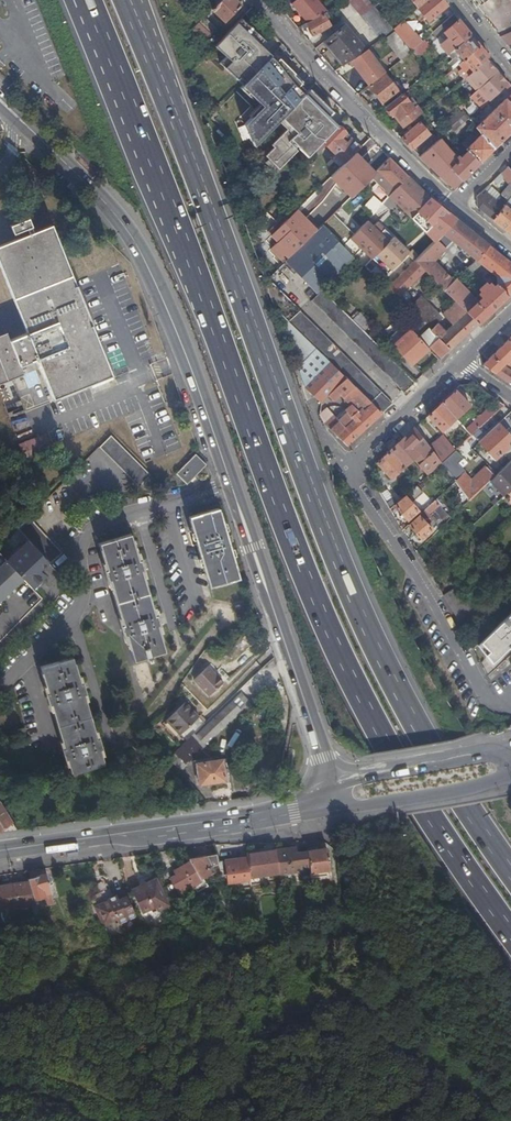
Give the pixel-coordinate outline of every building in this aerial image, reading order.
[(216,4),(212,9),(224,21),(240,5),(234,0),(221,0),(216,4)] [(393,29),(375,7),(369,0),(348,0),(381,40),(395,30),(393,29)] [(447,6),(443,0),(429,0),(419,8),(416,10),(419,13),(421,12),(429,21),(447,6)] [(258,16),(252,8),(246,13),(253,21),(258,16)] [(325,12),(302,25),(304,29),(308,26),(314,36),(330,26),(324,16),(327,14),(325,12)] [(204,17),(200,21),(199,22),(203,26),(210,33),(212,34),(217,29),(204,17)] [(251,27),(242,18),(217,44),(227,54),(221,60),(245,83),(271,56),(272,55),(262,46),(266,42),(262,37),(258,41),(247,31),(251,27)] [(412,50),(421,42),(404,20),(393,29),(395,30),(412,50)] [(457,47),(471,35),(458,20),(444,32),(457,47)] [(199,22),(194,27),(198,31),(203,26),(199,22)] [(194,27),(192,29),(204,40),(210,33),(203,26),(198,31),(194,27)] [(324,42),(344,65),(350,61),(356,57),(365,51),(344,26),(324,42)] [(393,32),(383,40),(400,59),(410,51),(393,32)] [(500,37),(507,46),(510,44),(510,33),(500,37)] [(463,61),(479,46),(471,35),(457,47),(454,50),(460,55),(458,57),(461,62),(463,61)] [(430,46),(424,40),(421,42),(412,50),(417,57),(430,46)] [(485,59),(488,57),(479,46),(463,61),(469,67),(466,69),(469,73),(485,59)] [(359,59),(352,64),(367,82),(383,70),(369,51),(359,59)] [(452,52),(448,55),(452,60),(448,64),(453,70),(458,65),(461,63),(461,62),(458,57),(452,52)] [(246,124),(255,145),(282,117),(305,94),(293,83),(299,77),(280,58),(277,61),(271,56),(245,83),(243,86),(261,104),(250,115),(252,118),(246,124)] [(476,90),(495,73),(496,72),(485,59),(469,73),(464,78),(476,90)] [(469,67),(463,61),(461,62),(461,63),(466,69),(469,67)] [(466,69),(461,63),(458,65),(462,69),(457,73),(463,79),(464,78),(469,73),(466,69)] [(384,73),(368,85),(383,104),(399,91),(384,73)] [(488,103),(508,84),(495,73),(476,90),(476,91),(488,103)] [(317,97),(310,89),(305,94),(282,117),(307,141),(309,139),(306,136),(308,134),(319,145),(339,125),(326,113),(314,101),(317,97)] [(409,90),(403,95),(408,101),(411,99),(412,100),(414,98),(409,90)] [(402,93),(386,107),(392,115),(395,113),(406,126),(423,113),(415,103),(412,100),(411,99),(408,101),(403,95),(402,93)] [(447,93),(436,102),(440,107),(452,98),(447,93)] [(506,100),(505,99),(477,127),(478,129),(482,134),(494,148),(510,132),(510,96),(506,100)] [(330,109),(317,97),(314,101),(326,113),(330,109)] [(455,128),(468,117),(462,110),(449,121),(450,121),(448,123),(453,129),(455,128)] [(401,138),(412,150),(430,135),(419,122),(401,138)] [(346,162),(361,147),(339,125),(319,145),(317,147),(321,151),(328,145),(337,153),(346,162)] [(480,163),(494,148),(482,134),(478,129),(462,143),(458,147),(463,153),(466,149),(468,151),(480,163)] [(362,160),(377,145),(371,138),(361,147),(346,162),(341,167),(337,171),(339,174),(343,170),(357,184),(371,169),(362,160)] [(454,189),(470,173),(459,160),(440,138),(419,157),(446,182),(454,189)] [(470,173),(480,163),(468,151),(459,160),(470,173)] [(332,158),(341,167),(346,162),(337,153),(332,158)] [(408,176),(390,158),(372,177),(390,195),(396,189),(408,176)] [(508,167),(494,181),(497,184),(505,176),(510,184),(500,195),(496,201),(492,197),(491,198),(484,191),(481,194),(480,193),(477,197),(478,208),(493,220),(510,198),(510,171),(508,167)] [(426,195),(408,176),(396,189),(412,206),(406,212),(412,218),(417,212),(431,198),(426,195)] [(500,195),(490,185),(484,191),(491,198),(492,197),(496,201),(500,195)] [(363,205),(374,214),(383,203),(372,194),(363,205)] [(455,218),(431,198),(417,212),(434,227),(434,226),(442,233),(443,234),(455,218)] [(493,220),(510,235),(510,198),(493,220)] [(281,225),(286,221),(278,212),(282,207),(275,201),(268,212),(281,225)] [(300,245),(281,225),(268,212),(260,224),(257,229),(279,251),(272,258),(279,265),(300,245)] [(351,231),(334,214),(323,225),(344,245),(354,234),(356,232),(353,230),(351,231)] [(366,221),(360,216),(354,222),(360,228),(366,221)] [(489,245),(455,218),(443,234),(442,233),(439,237),(434,241),(427,249),(415,261),(424,270),(434,260),(453,241),(464,250),(476,260),(477,260),(489,245)] [(380,225),(374,219),(367,226),(373,232),(380,225)] [(33,228),(30,221),(12,227),(15,235),(33,228)] [(377,253),(385,245),(364,224),(356,232),(354,234),(373,253),(375,250),(377,253)] [(0,247),(0,263),(28,333),(10,340),(7,333),(0,336),(0,382),(23,373),(20,365),(38,358),(54,399),(112,375),(52,226),(0,247)] [(320,288),(353,257),(323,226),(290,258),(320,288)] [(439,237),(432,231),(428,235),(430,236),(434,241),(439,237)] [(373,253),(354,234),(344,245),(354,256),(365,266),(377,253),(375,250),(373,253)] [(427,249),(434,241),(430,236),(422,244),(427,249)] [(415,261),(427,249),(422,244),(419,241),(407,253),(415,261)] [(444,270),(464,250),(453,241),(434,260),(444,270)] [(489,245),(477,260),(476,260),(469,267),(474,272),(482,265),(496,276),(497,284),(493,288),(489,284),(488,286),(486,284),(486,285),(484,285),(480,288),(480,291),(481,292),(479,295),(482,298),(474,305),(454,285),(460,280),(457,277),(453,280),(444,290),(457,303),(466,313),(478,323),(510,293),(510,262),(489,245)] [(320,288),(322,290),(355,259),(353,257),(320,288)] [(316,293),(320,288),(290,258),(286,262),(316,293)] [(446,273),(444,270),(434,260),(424,270),(427,273),(436,282),(446,273)] [(415,261),(387,289),(397,299),(410,286),(412,288),(427,273),(424,270),(415,261)] [(436,282),(444,290),(453,280),(446,273),(436,282)] [(289,321),(300,310),(273,282),(264,292),(266,299),(289,321)] [(405,391),(415,382),(380,347),(322,290),(314,299),(405,391)] [(420,321),(430,331),(438,324),(443,319),(421,297),(409,310),(420,321)] [(411,306),(403,298),(399,301),(408,309),(411,306)] [(453,325),(466,313),(457,303),(443,315),(451,323),(453,325)] [(381,414),(393,403),(300,310),(289,321),(292,324),(316,348),(318,351),(330,362),(346,378),(354,386),(381,414)] [(449,350),(478,323),(466,313),(453,325),(451,323),(444,330),(438,324),(430,331),(449,350)] [(393,345),(411,364),(430,347),(433,351),(432,352),(439,360),(449,350),(430,331),(420,321),(411,329),(394,345),(393,345)] [(411,329),(406,324),(389,339),(394,345),(411,329)] [(510,367),(510,366),(510,343),(508,341),(484,364),(484,366),(510,384),(510,385),(510,368),(510,367)] [(298,367),(300,370),(318,351),(316,348),(298,367)] [(306,387),(330,362),(318,351),(300,370),(306,387)] [(335,389),(346,378),(330,362),(306,387),(320,401),(335,389)] [(343,397),(354,386),(346,378),(335,389),(340,394),(343,397)] [(354,439),(381,414),(354,386),(343,397),(350,404),(345,409),(347,411),(337,420),(354,439)] [(334,400),(340,394),(335,389),(329,395),(334,400)] [(441,403),(456,418),(470,405),(455,390),(441,403)] [(464,428),(471,435),(503,405),(495,399),(464,428)] [(441,403),(427,416),(441,432),(456,418),(441,403)] [(323,411),(325,423),(333,416),(334,415),(327,407),(323,411)] [(347,446),(354,439),(337,420),(333,416),(325,423),(325,424),(347,446)] [(498,423),(478,441),(489,453),(489,454),(495,461),(510,445),(510,437),(498,423)] [(390,450),(404,466),(413,458),(428,475),(441,463),(428,446),(414,428),(390,450)] [(428,446),(441,463),(451,454),(455,450),(443,434),(428,446)] [(112,435),(100,446),(140,485),(152,474),(112,435)] [(22,458),(45,454),(42,437),(19,441),(22,458)] [(390,450),(376,463),(390,479),(404,466),(390,450)] [(179,476),(199,456),(197,454),(177,474),(179,476)] [(451,454),(441,463),(447,472),(458,462),(451,454)] [(207,464),(199,456),(179,476),(187,484),(207,464)] [(493,477),(489,482),(502,496),(505,494),(510,489),(510,490),(510,460),(493,477)] [(489,482),(493,477),(483,466),(471,478),(465,471),(454,480),(455,482),(469,501),(489,482)] [(469,501),(455,482),(452,484),(459,494),(457,496),(464,505),(469,501)] [(390,485),(380,493),(390,509),(394,505),(401,499),(390,485)] [(417,485),(401,499),(394,505),(403,515),(405,517),(408,521),(418,511),(410,501),(422,490),(417,485)] [(434,501),(407,525),(422,540),(432,530),(429,528),(427,525),(433,520),(428,515),(438,505),(434,501)] [(446,512),(438,505),(428,515),(433,520),(427,525),(429,528),(446,512)] [(239,578),(229,543),(227,536),(219,508),(189,517),(209,586),(239,578)] [(30,519),(17,529),(50,565),(62,554),(30,519)] [(110,547),(103,555),(134,661),(146,658),(148,662),(152,660),(151,656),(166,652),(131,534),(120,537),(110,547)] [(99,543),(103,555),(110,547),(120,537),(99,543)] [(22,578),(5,560),(0,566),(0,600),(22,578)] [(505,573),(493,561),(487,567),(499,579),(505,573)] [(445,597),(457,618),(456,618),(462,628),(481,617),(460,583),(443,594),(445,597)] [(250,615),(247,604),(235,608),(239,619),(250,615)] [(510,655),(510,649),(493,629),(481,641),(501,664),(510,655)] [(472,649),(479,662),(489,655),(479,642),(472,649)] [(487,678),(499,667),(489,655),(479,662),(487,678)] [(104,765),(72,658),(41,667),(72,774),(104,765)] [(210,695),(223,682),(208,667),(195,680),(210,695)] [(169,758),(181,772),(188,767),(187,766),(206,748),(205,746),(250,703),(242,694),(197,737),(194,734),(187,741),(169,758)] [(187,741),(194,734),(205,723),(185,702),(166,720),(187,741)] [(227,782),(224,760),(197,763),(200,785),(227,782)] [(16,830),(0,803),(0,833),(16,830)] [(310,870),(307,851),(297,852),(292,853),(291,848),(277,849),(280,872),(280,874),(310,870)] [(327,848),(307,851),(310,870),(310,873),(330,870),(327,848)] [(280,872),(277,849),(247,853),(247,858),(250,876),(280,872)] [(220,869),(216,854),(189,859),(191,861),(202,879),(203,879),(220,869)] [(250,876),(247,858),(225,860),(228,883),(250,880),(250,876)] [(207,886),(203,879),(202,879),(191,861),(174,870),(177,874),(179,877),(172,881),(165,885),(171,897),(193,886),(197,892),(207,886)] [(310,873),(311,878),(331,875),(330,870),(310,873)] [(46,874),(28,879),(28,882),(34,900),(44,897),(47,905),(54,903),(48,883),(49,882),(46,874)] [(143,884),(145,883),(142,878),(136,880),(138,885),(130,890),(131,893),(145,886),(143,884)] [(154,879),(145,883),(143,884),(145,886),(131,893),(141,913),(154,907),(156,911),(167,905),(154,879)] [(28,882),(0,885),(0,909),(4,909),(31,905),(35,904),(34,900),(28,882)] [(134,914),(124,894),(123,891),(111,897),(108,889),(102,892),(106,901),(94,907),(102,925),(115,919),(117,924),(131,917),(132,916),(134,914)] [(38,916),(36,907),(32,909),(36,922),(40,921),(38,916)]
